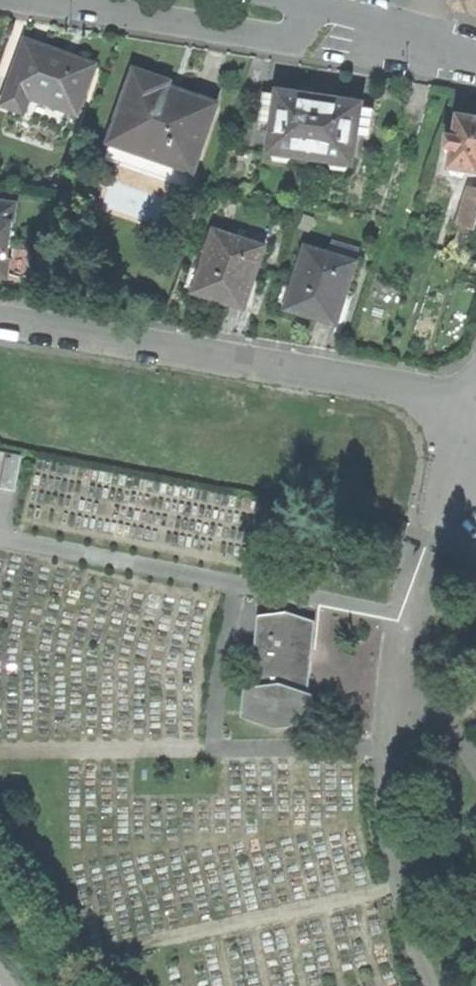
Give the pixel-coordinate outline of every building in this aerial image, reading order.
[(454,10),(475,18),(475,0),(448,0),(454,10)] [(25,46),(2,110),(24,117),(31,98),(78,115),(95,66),(73,59),(72,62),(56,57),(25,46)] [(107,146),(103,159),(169,181),(173,169),(192,175),(216,104),(181,92),(177,104),(163,99),(168,83),(151,77),(133,71),(107,146)] [(276,125),(280,95),(265,93),(261,123),(276,125)] [(276,125),(272,153),(352,165),(356,137),(360,107),(321,102),(280,95),(276,125)] [(375,110),(360,107),(356,137),(370,139),(375,110)] [(459,120),(455,140),(447,139),(445,153),(452,154),(449,172),(475,176),(475,122),(459,120)] [(458,227),(474,232),(475,226),(475,191),(470,189),(458,227)] [(8,279),(16,206),(0,205),(0,278),(8,279)] [(214,232),(194,294),(221,303),(244,310),(265,249),(214,232)] [(305,249),(286,311),(307,317),(336,326),(354,264),(305,249)] [(15,490),(22,454),(0,450),(0,487),(15,490)] [(260,616),(252,688),(308,694),(314,623),(287,613),(260,616)] [(245,690),(243,717),(277,727),(311,723),(313,696),(308,694),(252,688),(245,690)]
